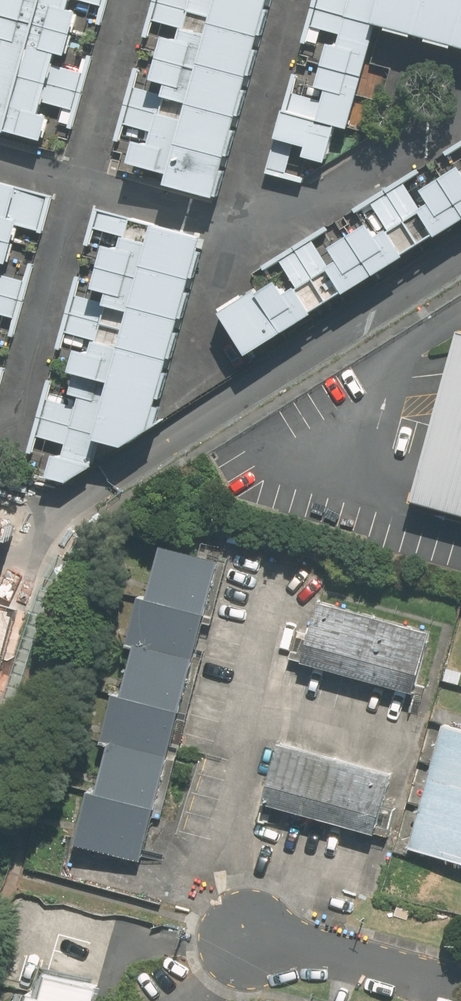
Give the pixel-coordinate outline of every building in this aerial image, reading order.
[(45,141),(51,114),(41,112),(44,99),(75,107),(70,127),(78,129),(96,55),(88,53),(84,69),(65,65),(61,80),(50,77),(56,53),(71,56),(82,11),(70,8),(73,0),(0,0),(0,1),(0,35),(1,35),(0,39),(0,130),(45,141)] [(103,4),(99,23),(104,24),(110,0),(87,0),(103,4)] [(274,7),(270,6),(272,0),(193,0),(192,4),(181,1),(182,0),(153,0),(143,36),(150,38),(155,20),(186,28),(183,38),(168,34),(157,77),(169,80),(165,95),(139,88),(144,69),(136,67),(117,140),(132,143),(137,126),(156,131),(153,143),(140,140),(134,161),(173,171),(170,183),(224,197),(231,169),(227,168),(231,153),(234,154),(241,128),(237,127),(240,114),(247,115),(254,88),(248,87),(252,74),(257,75),(264,47),(259,46),(262,33),(267,34),(274,7)] [(302,41),(309,43),(314,27),(344,35),(341,46),(329,43),(318,86),(299,81),(301,74),(293,73),(267,174),(302,184),(306,167),(298,165),(304,144),(308,145),(305,156),(328,162),(337,125),(352,129),(380,22),(390,25),(388,31),(415,38),(416,33),(430,37),(429,42),(456,49),(457,44),(460,45),(460,0),(313,0),(302,41)] [(444,151),(448,157),(460,149),(460,140),(444,151)] [(252,356),(319,313),(316,309),(346,290),(349,294),(410,256),(408,252),(438,233),(441,236),(460,224),(460,164),(423,188),(432,203),(423,208),(407,181),(421,172),(418,167),(354,208),(358,214),(373,205),(389,230),(381,235),(372,222),(334,246),(341,257),(329,265),(314,240),(331,229),(328,224),(261,266),(265,271),(282,260),(297,285),(289,290),(281,277),(259,291),(256,285),(221,307),(252,356)] [(11,264),(21,225),(45,231),(54,195),(0,181),(0,261),(11,264)] [(70,370),(78,373),(72,394),(83,397),(80,405),(52,397),(56,380),(49,379),(29,453),(46,457),(51,439),(68,444),(65,454),(54,451),(47,476),(69,482),(94,468),(103,437),(130,444),(163,423),(167,405),(160,403),(162,395),(166,396),(173,371),(168,370),(172,356),(177,357),(184,330),(180,329),(184,315),(188,316),(195,289),(191,288),(195,275),(199,276),(206,250),(202,249),(206,234),(96,205),(86,244),(91,245),(96,228),(126,236),(123,246),(110,243),(99,286),(112,290),(110,300),(80,292),(84,275),(78,274),(58,347),(64,349),(69,332),(96,339),(94,350),(76,345),(70,370)] [(0,288),(0,312),(15,315),(10,334),(17,336),(36,263),(29,261),(24,280),(7,276),(4,289),(0,288)] [(416,490),(460,502),(460,332),(416,490)] [(9,367),(0,365),(0,400),(9,367)] [(7,536),(12,516),(0,513),(0,561),(7,536)] [(198,653),(206,623),(212,625),(227,566),(221,564),(223,558),(166,542),(151,595),(143,593),(129,645),(137,647),(124,694),(116,691),(102,742),(113,745),(100,790),(91,787),(79,830),(88,833),(85,845),(143,861),(155,816),(161,818),(176,760),(170,758),(181,719),(187,720),(204,654),(198,653)] [(318,599),(302,660),(419,691),(435,631),(318,599)] [(445,722),(411,849),(460,862),(460,727),(445,722)] [(385,806),(394,771),(282,742),(266,802),(390,835),(397,809),(385,806)] [(100,988),(51,975),(46,992),(34,988),(31,1000),(96,1000),(100,988)]
